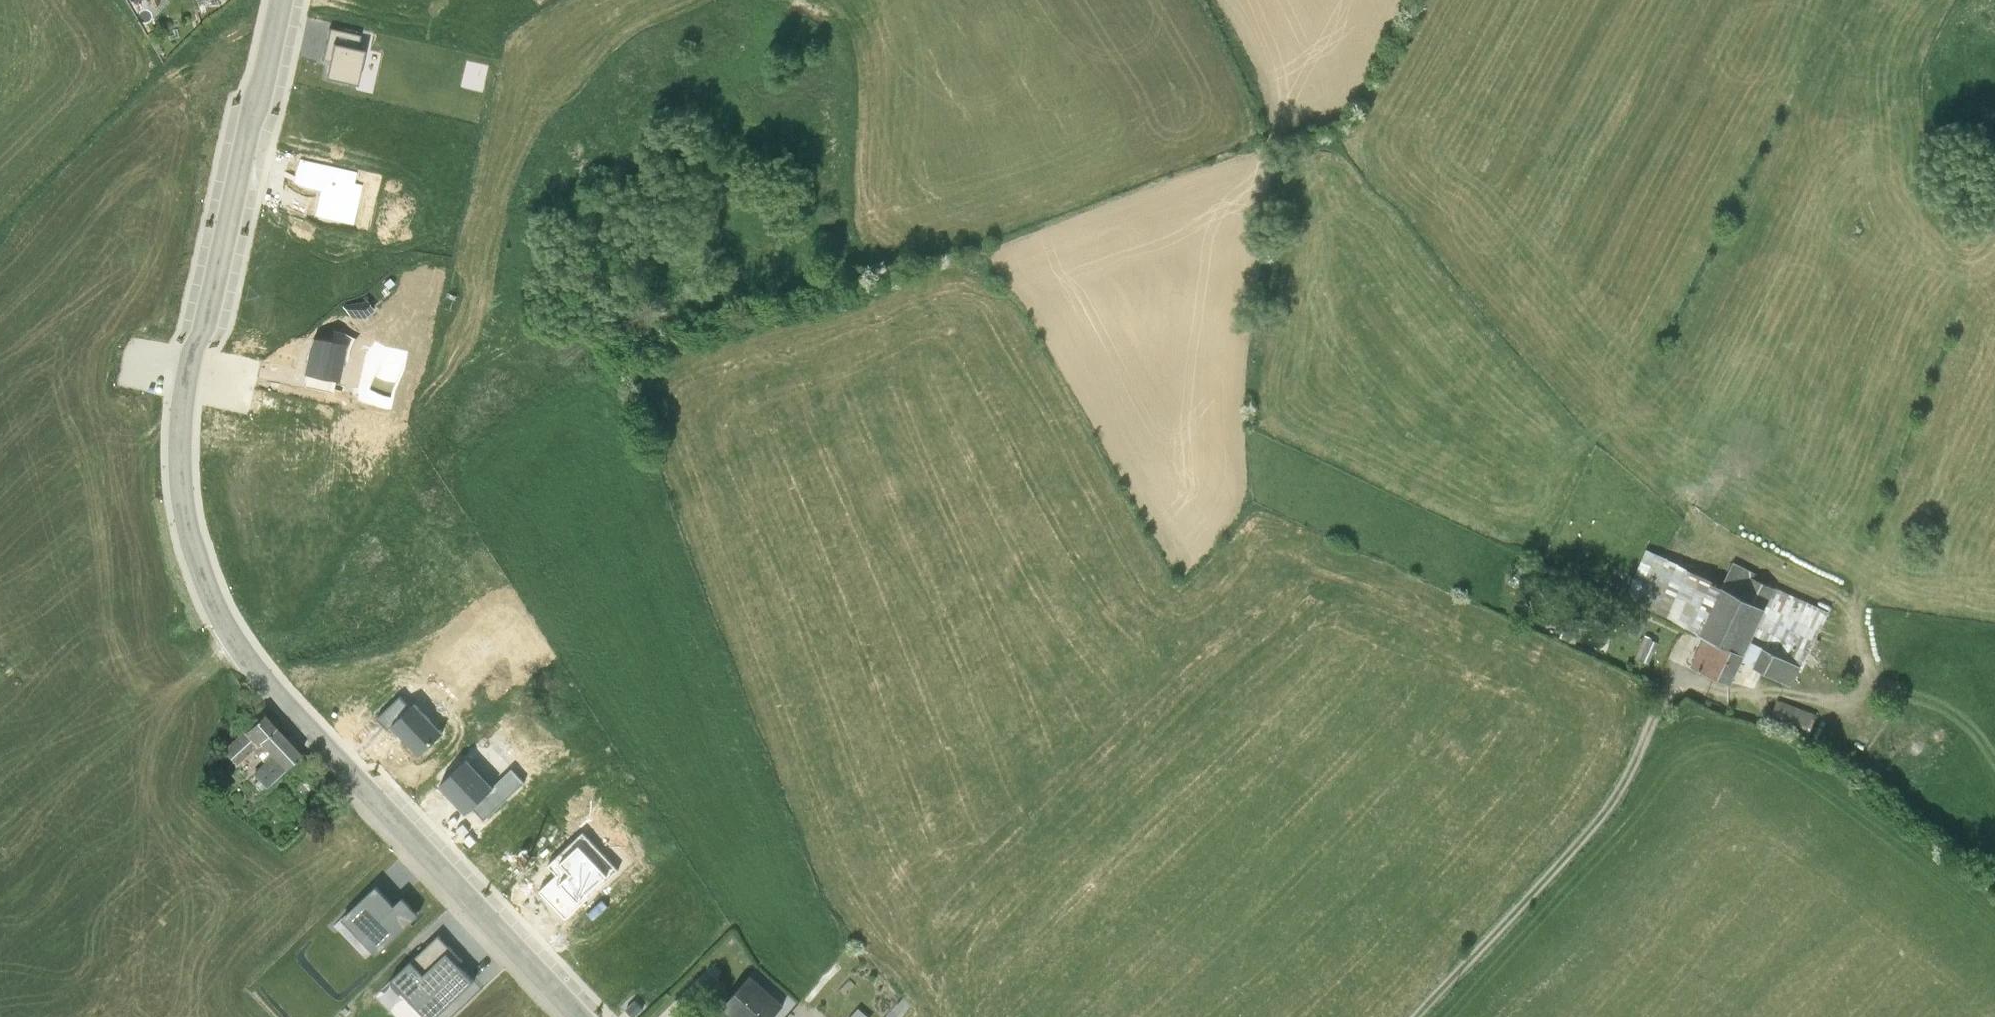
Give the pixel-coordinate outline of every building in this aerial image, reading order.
[(1645,547),(1626,596),(1681,629),(1669,656),(1734,683),(1744,665),(1795,692),(1831,614),(1732,563),(1720,586),(1645,547)] [(1815,714),(1777,700),(1767,724),(1806,738),(1815,714)] [(256,745),(267,757),(252,771),(265,784),(301,750),(263,712),(222,751),(235,764),(256,745)] [(390,978),(428,1016),(436,1016),(477,978),(448,948),(425,970),(413,957),(390,978)] [(751,973),(721,1006),(734,1016),(769,1016),(783,1001),(751,973)]
